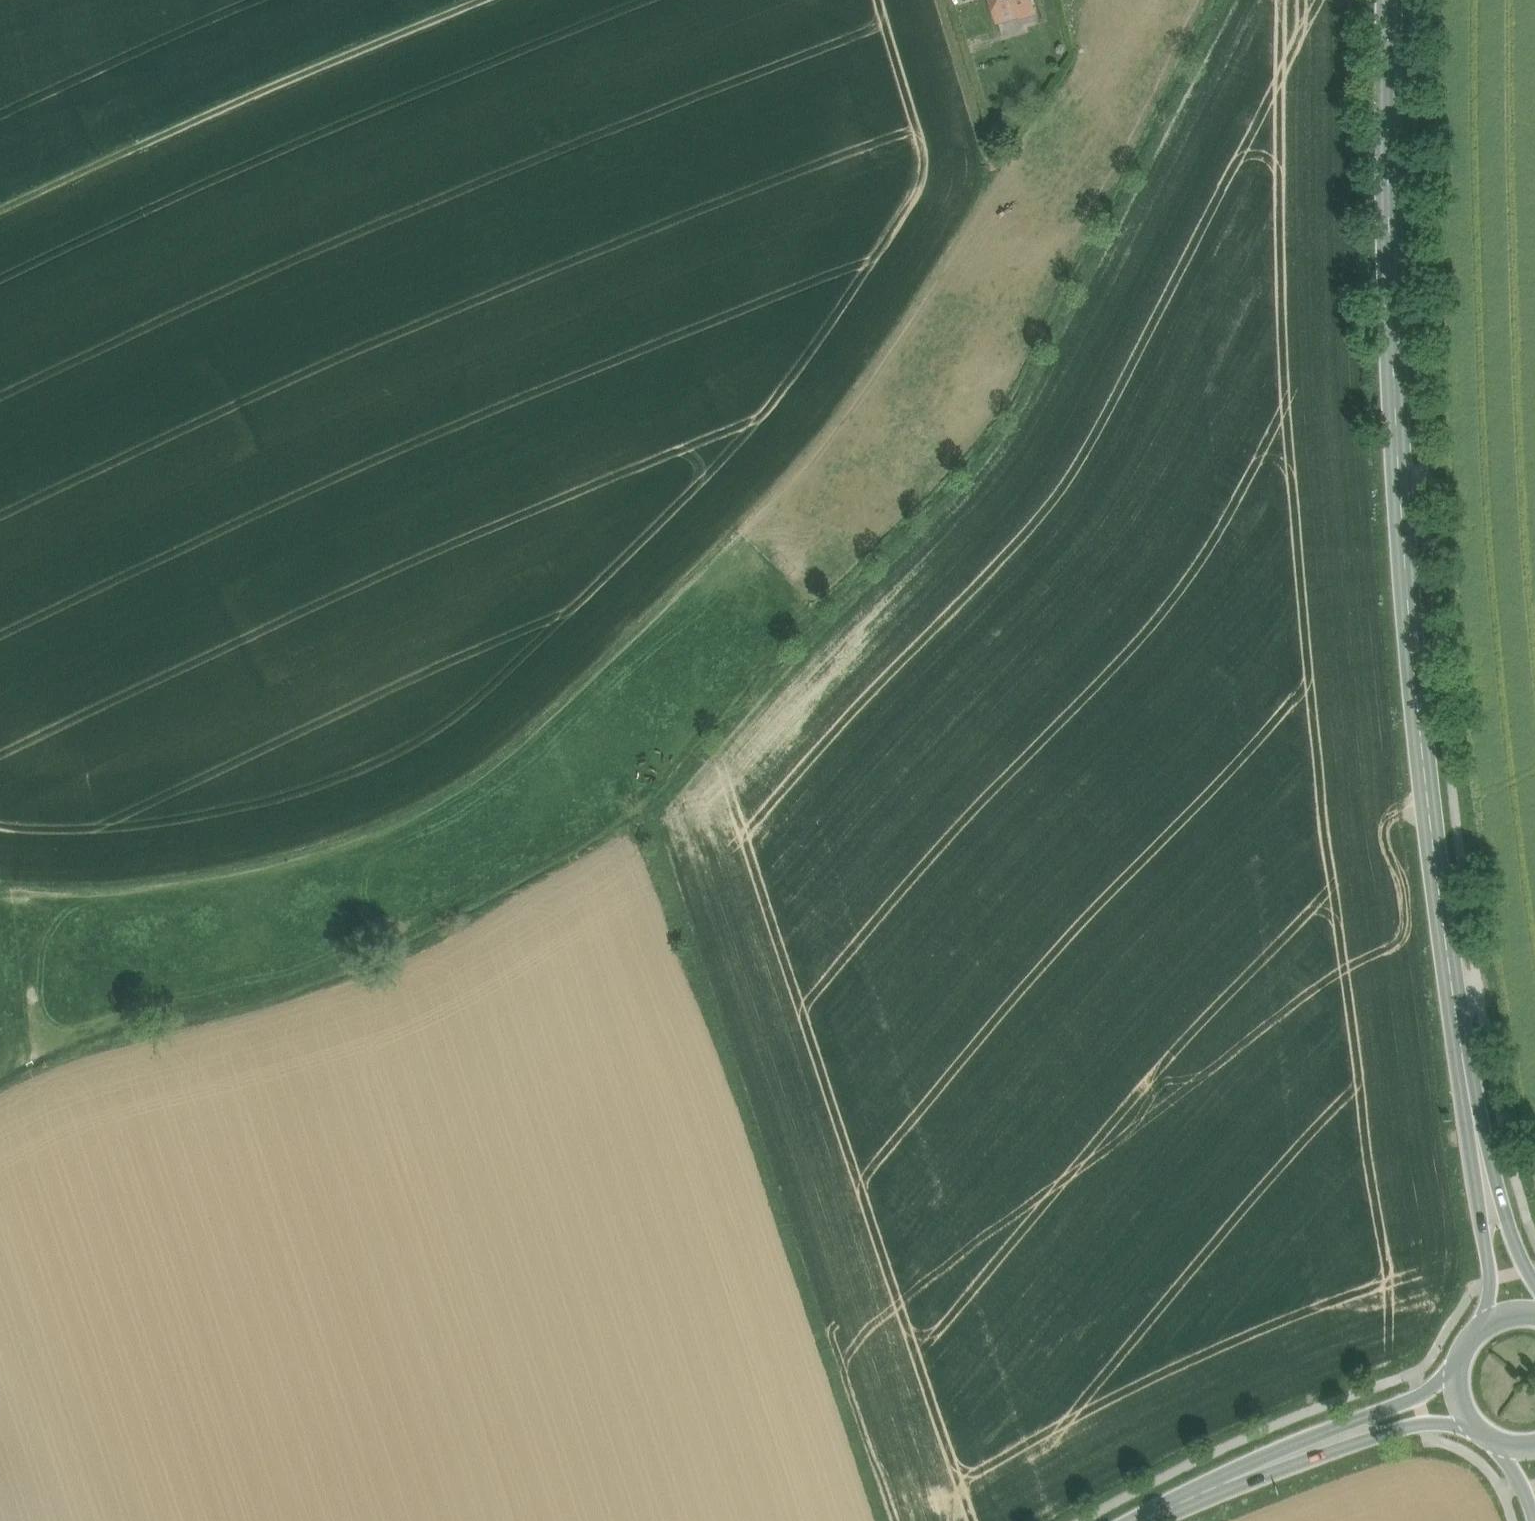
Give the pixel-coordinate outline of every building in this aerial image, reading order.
[(998,21),(1020,15),(1021,16),(1035,13),(1032,2),(1034,0),(993,0),(998,21)]
